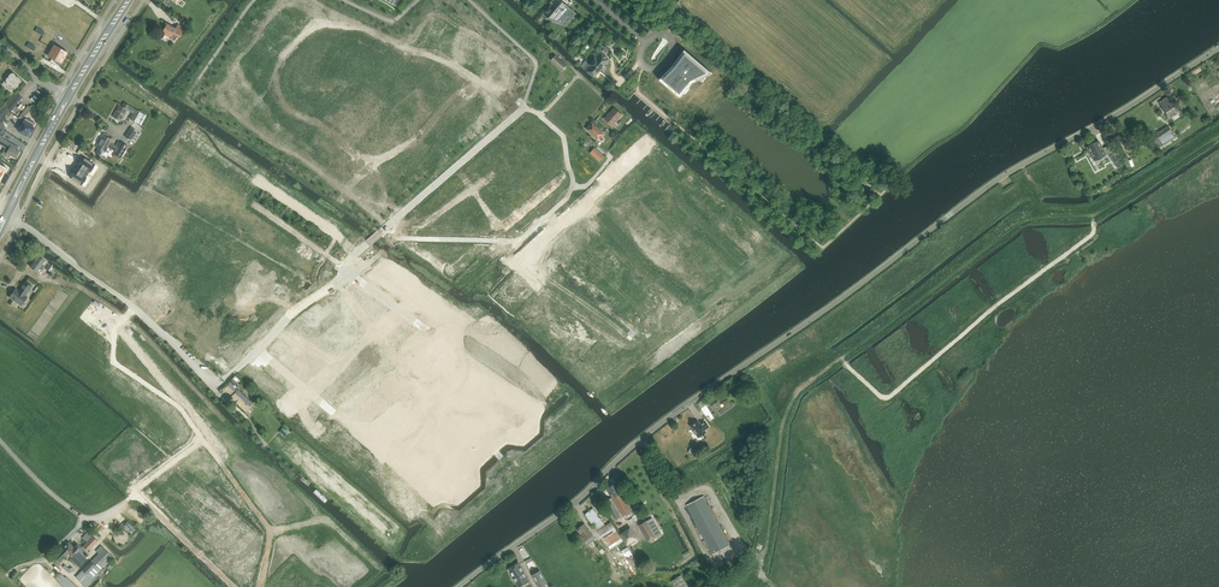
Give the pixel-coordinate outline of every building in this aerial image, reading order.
[(292,4),(303,8),(302,11),(308,13),(312,3),(305,0),(294,0),(292,4)] [(567,16),(571,18),(572,18),(576,13),(570,8),(569,9),(566,7),(567,6),(563,2),(559,6),(548,18),(550,19),(556,21),(561,23),(567,16)] [(439,18),(429,22),(433,33),(430,34),(433,40),(443,36),(440,28),(443,27),(439,18)] [(279,19),(274,25),(288,36),(293,29),(279,19)] [(179,37),(184,28),(178,24),(175,29),(167,24),(162,32),(170,37),(170,38),(174,41),(176,36),(179,37)] [(274,25),(269,31),(283,42),(288,36),(274,25)] [(321,31),(320,48),(328,49),(329,32),(321,31)] [(329,32),(328,49),(336,49),(337,32),(329,32)] [(462,35),(453,50),(460,54),(468,39),(462,35)] [(361,38),(354,54),(362,57),(368,41),(361,38)] [(468,39),(460,54),(467,58),(475,43),(468,39)] [(368,41),(362,57),(369,60),(375,44),(368,41)] [(67,52),(55,45),(52,44),(49,49),(52,50),(59,54),(59,53),(63,55),(62,56),(64,57),(67,52)] [(59,54),(52,50),(49,49),(46,55),(60,63),(64,57),(62,56),(63,55),(59,53),(59,54)] [(595,76),(601,68),(609,60),(598,50),(593,56),(595,57),(589,64),(587,62),(586,63),(582,67),(595,78),(596,77),(595,76)] [(655,62),(652,63),(652,65),(663,76),(659,79),(680,97),(693,82),(712,73),(684,50),(673,65),(667,71),(661,65),(658,61),(655,62)] [(253,54),(249,61),(265,69),(268,62),(253,54)] [(394,54),(388,70),(395,73),(401,56),(394,54)] [(556,55),(551,60),(562,70),(566,65),(556,55)] [(401,56),(395,73),(403,75),(408,59),(401,56)] [(502,60),(487,69),(491,76),(506,67),(502,60)] [(249,61),(246,68),(261,76),(265,69),(249,61)] [(303,66),(286,71),(288,79),(305,74),(303,66)] [(441,66),(425,72),(428,80),(444,73),(441,66)] [(506,67),(491,76),(495,82),(510,74),(506,67)] [(1195,70),(1192,72),(1194,75),(1199,72),(1201,71),(1199,67),(1195,70)] [(12,93),(22,80),(12,72),(4,81),(2,85),(12,93)] [(444,73),(428,80),(431,87),(447,80),(444,73)] [(305,74),(288,79),(290,86),(307,82),(305,74)] [(231,84),(221,87),(224,97),(235,95),(236,98),(242,96),(239,85),(232,87),(231,84)] [(8,111),(9,110),(11,111),(22,98),(14,91),(0,109),(0,121),(8,111)] [(318,91),(306,103),(312,109),(324,97),(318,91)] [(480,91),(474,97),(488,108),(493,102),(480,91)] [(415,96),(409,102),(423,113),(428,107),(415,96)] [(324,97),(312,109),(317,115),(329,102),(324,97)] [(474,97),(469,103),(483,114),(488,108),(474,97)] [(1169,118),(1178,112),(1168,97),(1159,103),(1169,118)] [(258,98),(244,109),(249,115),(263,104),(258,98)] [(409,102),(404,108),(418,120),(423,113),(409,102)] [(119,105),(112,116),(121,121),(128,110),(133,113),(130,118),(134,121),(141,125),(147,115),(139,111),(124,103),(122,106),(119,105)] [(263,104),(249,115),(254,121),(268,110),(263,104)] [(612,125),(622,115),(614,108),(605,119),(612,125)] [(454,110),(448,115),(459,128),(465,123),(454,110)] [(346,111),(339,127),(346,130),(354,114),(346,111)] [(354,114),(346,130),(354,133),(361,117),(354,114)] [(448,115),(441,120),(453,133),(459,128),(448,115)] [(25,118),(18,131),(27,136),(30,131),(32,132),(34,127),(33,127),(35,123),(25,118)] [(282,118),(270,131),(276,136),(288,123),(282,118)] [(390,122),(382,124),(386,141),(394,139),(390,122)] [(288,123),(276,136),(282,141),(294,128),(288,123)] [(598,140),(604,133),(592,123),(587,130),(598,140)] [(382,124),(374,126),(379,143),(386,141),(382,124)] [(1168,126),(1153,136),(1160,146),(1175,137),(1168,126)] [(5,148),(2,154),(6,157),(8,154),(13,157),(15,158),(16,158),(17,156),(18,156),(20,152),(19,151),(18,150),(17,149),(18,147),(2,139),(6,131),(3,129),(0,127),(0,145),(5,148)] [(131,128),(125,137),(133,142),(134,143),(140,134),(131,128)] [(98,148),(95,153),(102,157),(105,152),(108,147),(115,151),(114,154),(120,158),(127,146),(121,142),(121,143),(118,147),(110,143),(112,140),(106,137),(107,135),(104,134),(103,135),(96,147),(98,148)] [(312,135),(303,149),(309,153),(319,139),(312,135)] [(319,139),(309,153),(316,158),(325,143),(319,139)] [(423,141),(418,147),(431,158),(436,152),(423,141)] [(1099,143),(1088,149),(1095,161),(1113,152),(1109,145),(1102,148),(1099,143)] [(418,147),(413,153),(426,164),(431,158),(418,147)] [(604,157),(595,149),(591,153),(600,161),(604,157)] [(1116,153),(1110,156),(1113,163),(1114,162),(1118,168),(1122,166),(1119,159),(1116,153)] [(79,164),(77,167),(87,174),(89,171),(90,171),(95,165),(83,157),(80,161),(78,163),(78,164),(79,164)] [(341,157),(329,169),(335,175),(347,162),(341,157)] [(347,162),(335,175),(341,180),(353,168),(347,162)] [(398,162),(392,167),(404,180),(410,174),(398,162)] [(73,172),(70,177),(82,184),(86,178),(85,177),(87,174),(77,167),(75,170),(74,170),(73,172)] [(392,167),(386,173),(398,185),(404,180),(392,167)] [(377,186),(367,191),(370,196),(373,195),(378,205),(388,200),(383,191),(380,193),(377,186)] [(37,272),(45,261),(38,256),(30,267),(37,272)] [(8,297),(21,306),(28,297),(26,295),(32,287),(24,281),(18,290),(15,288),(8,297)] [(253,404),(238,390),(240,388),(233,381),(225,389),(232,396),(230,397),(245,412),(253,404)] [(499,387),(495,395),(504,401),(510,404),(515,397),(499,387)] [(489,391),(484,399),(500,408),(504,401),(495,395),(489,391)] [(718,401),(711,405),(716,411),(722,407),(718,401)] [(376,415),(362,433),(374,442),(378,436),(381,438),(390,426),(395,422),(398,425),(409,415),(397,402),(379,418),(376,415)] [(474,406),(468,412),(476,420),(481,424),(487,418),(474,406)] [(463,407),(457,413),(469,426),(476,420),(468,412),(463,407)] [(511,415),(506,422),(515,428),(520,432),(525,425),(511,415)] [(500,418),(495,425),(509,436),(515,428),(506,422),(500,418)] [(698,438),(706,432),(705,430),(710,427),(705,420),(700,423),(698,420),(690,426),(692,430),(691,431),(694,435),(695,434),(698,438)] [(279,432),(284,437),(288,433),(283,428),(279,432)] [(443,437),(438,444),(447,451),(452,455),(457,448),(443,437)] [(432,440),(427,448),(441,458),(447,451),(438,444),(432,440)] [(413,450),(406,456),(414,464),(419,469),(425,463),(413,450)] [(402,451),(395,458),(408,471),(414,464),(406,456),(402,451)] [(451,466),(446,473),(454,480),(459,484),(465,478),(451,466)] [(440,468),(434,475),(448,487),(454,480),(446,473),(440,468)] [(616,483),(605,489),(604,491),(606,494),(608,494),(610,493),(623,516),(632,510),(616,483)] [(712,554),(729,545),(703,496),(686,505),(712,554)] [(615,519),(620,515),(610,498),(605,502),(615,519)] [(601,519),(602,518),(594,507),(585,514),(597,530),(605,525),(601,519)] [(649,542),(662,534),(652,518),(639,525),(649,542)] [(625,542),(622,538),(611,522),(597,531),(603,540),(604,540),(611,551),(618,547),(625,542)] [(595,539),(585,524),(577,529),(588,544),(595,539)] [(627,544),(636,538),(630,528),(621,534),(627,544)] [(87,541),(94,534),(89,530),(82,537),(87,541)] [(88,551),(98,541),(92,536),(82,546),(88,551)] [(84,557),(88,553),(77,544),(74,547),(68,541),(62,548),(53,557),(59,562),(68,553),(72,557),(70,558),(79,567),(86,559),(84,557)] [(91,579),(112,557),(101,545),(96,551),(98,553),(91,561),(76,577),(86,586),(93,580),(91,579)] [(627,547),(621,551),(625,557),(631,553),(627,547)] [(631,577),(636,574),(627,560),(622,563),(631,577)] [(509,573),(511,573),(517,584),(527,578),(519,563),(509,568),(508,570),(509,573)] [(540,570),(532,575),(539,586),(549,586),(540,570)] [(65,577),(60,573),(56,578),(61,583),(60,583),(65,586),(78,586),(66,577),(65,577)] [(675,586),(689,586),(681,575),(671,581),(675,586)]
